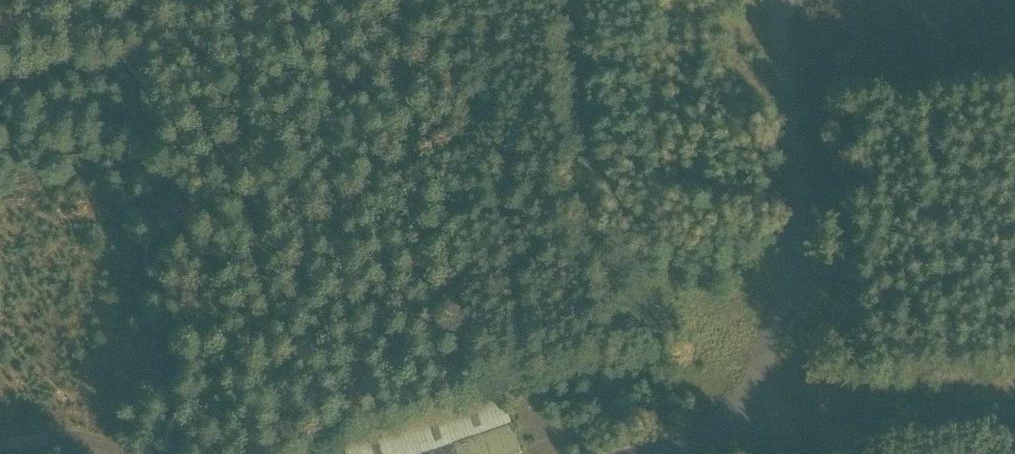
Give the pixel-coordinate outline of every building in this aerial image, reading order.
[(346,453),(513,453),(522,451),(501,391),(343,446),(346,453)]
